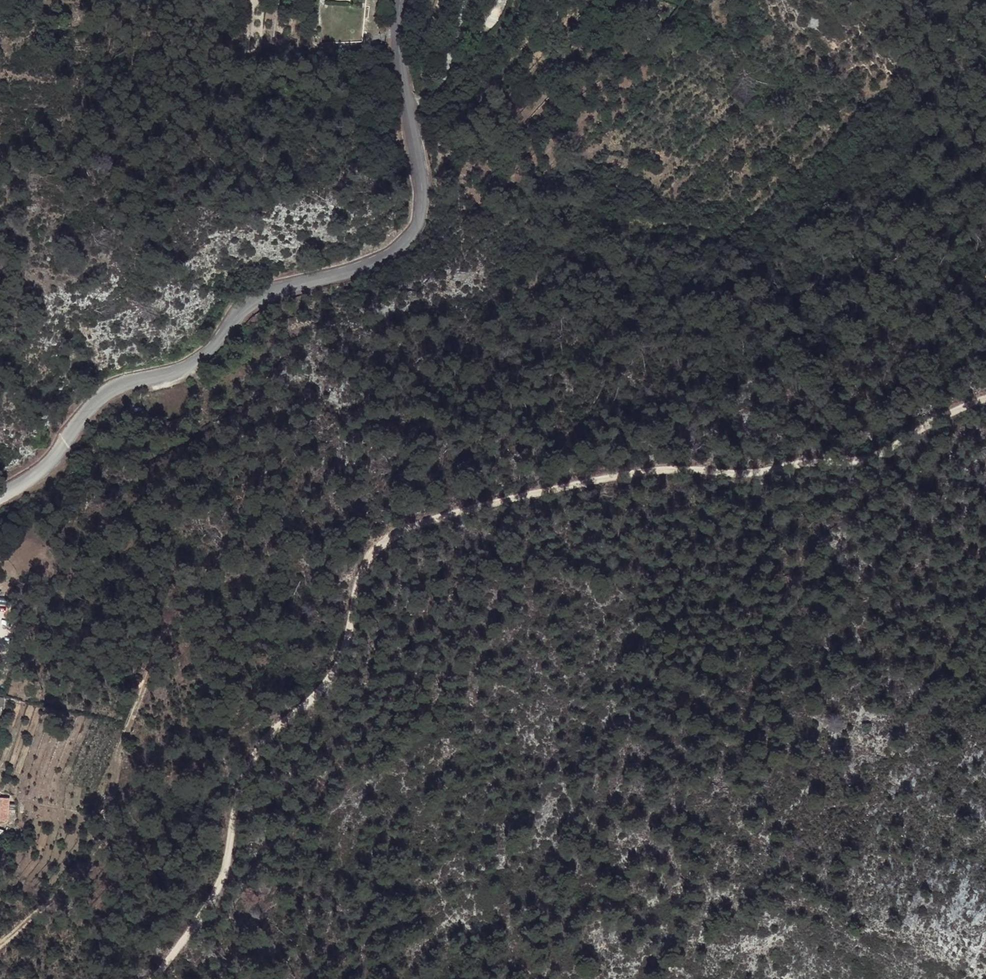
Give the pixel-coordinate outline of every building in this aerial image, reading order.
[(477,1),(475,9),(482,11),(484,3),(477,1)] [(12,833),(16,821),(9,819),(11,808),(0,805),(0,830),(12,833)]
